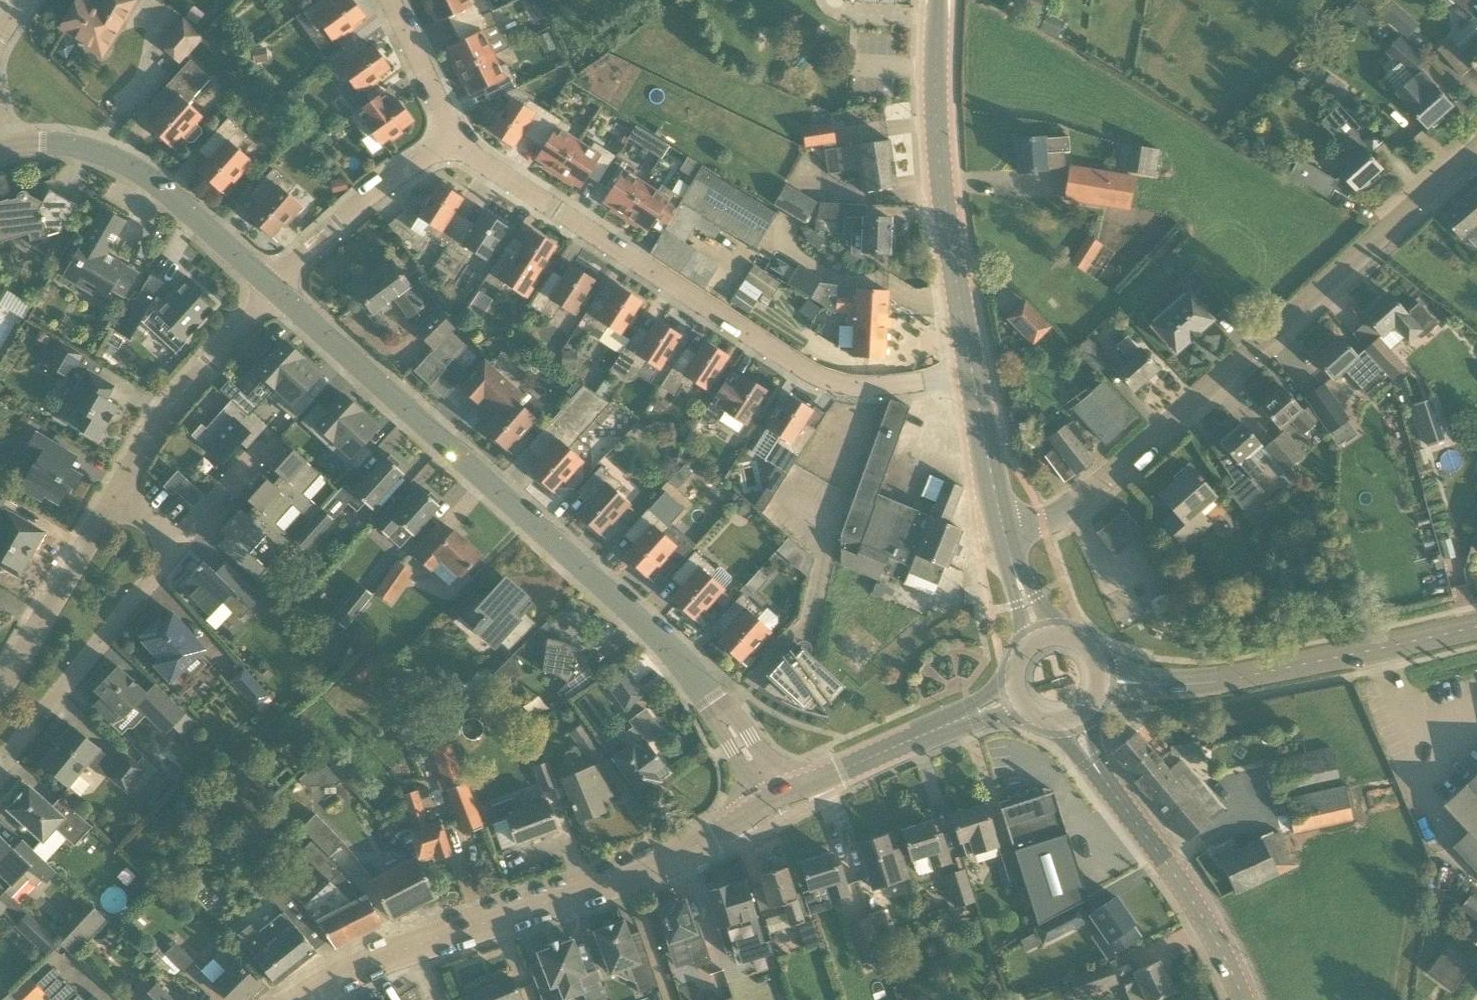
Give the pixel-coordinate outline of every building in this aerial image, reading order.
[(61,28),(90,45),(87,50),(100,57),(111,39),(121,22),(134,0),(133,0),(104,0),(98,10),(81,0),(77,0),(61,28)] [(344,36),(354,29),(351,25),(364,16),(352,0),(341,0),(331,7),(325,0),(318,0),(301,12),(317,33),(323,28),(332,40),(341,33),(344,36)] [(483,15),(476,0),(423,0),(430,14),(432,13),(436,22),(453,14),(459,26),(483,15)] [(1021,6),(1042,15),(1048,0),(1023,0),(1021,6)] [(1408,37),(1421,22),(1394,0),(1393,0),(1381,15),(1408,37)] [(1475,17),(1476,19),(1476,0),(1454,0),(1475,17)] [(492,54),(493,56),(509,47),(502,34),(501,35),(496,25),(497,24),(491,10),(483,15),(459,26),(465,39),(448,47),(452,56),(450,57),(457,71),(492,54)] [(1047,13),(1039,28),(1058,38),(1066,23),(1047,13)] [(1462,77),(1475,65),(1476,67),(1476,19),(1475,17),(1467,24),(1452,37),(1438,49),(1449,61),(1462,77)] [(179,62),(203,36),(184,18),(160,45),(179,62)] [(201,42),(215,54),(227,41),(221,36),(224,33),(215,25),(201,42)] [(1399,37),(1388,52),(1414,73),(1426,58),(1399,37)] [(367,84),(368,86),(378,79),(377,77),(389,68),(373,46),(356,58),(348,48),(332,59),(327,64),(342,84),(349,79),(357,91),(367,84)] [(499,67),(493,56),(492,54),(457,71),(464,86),(466,85),(471,94),(488,86),(494,98),(517,87),(506,63),(499,67)] [(148,89),(170,65),(160,55),(138,79),(148,89)] [(193,142),(201,133),(201,129),(195,123),(201,116),(187,104),(211,78),(190,59),(152,101),(164,111),(149,127),(170,146),(180,134),(189,142),(193,142)] [(1440,91),(1435,85),(1423,72),(1399,93),(1411,106),(1411,107),(1429,127),(1454,106),(1440,91)] [(585,81),(581,87),(589,91),(592,85),(585,81)] [(396,99),(390,103),(382,92),(371,101),(355,113),(350,117),(365,137),(372,133),(380,144),(390,137),(391,139),(401,132),(400,130),(412,121),(396,99)] [(535,135),(549,113),(528,99),(524,106),(511,98),(505,108),(503,107),(496,117),(498,119),(490,132),(513,146),(524,128),(535,135)] [(1300,158),(1291,176),(1331,199),(1336,189),(1348,196),(1357,189),(1358,191),(1384,168),(1368,151),(1371,148),(1374,152),(1387,141),(1384,137),(1386,135),(1383,133),(1376,127),(1341,105),(1322,122),(1342,143),(1354,157),(1340,170),(1344,174),(1338,179),(1300,158)] [(557,175),(578,142),(566,134),(571,127),(549,113),(535,135),(546,143),(536,159),(544,164),(543,166),(557,175)] [(233,182),(251,161),(237,149),(249,136),(228,117),(202,146),(214,156),(199,172),(220,191),(230,180),(233,182)] [(857,163),(892,157),(889,140),(836,148),(832,124),(812,127),(803,128),(805,148),(823,145),(826,161),(856,156),(857,163)] [(1036,138),(1016,139),(1018,172),(1046,170),(1065,168),(1064,152),(1070,152),(1068,136),(1063,137),(1043,138),(1043,137),(1036,138)] [(602,178),(616,156),(594,142),(589,149),(578,142),(557,175),(570,184),(572,181),(580,187),(590,171),(602,178)] [(1158,149),(1125,144),(1120,171),(1153,176),(1158,149)] [(624,218),(645,185),(634,177),(638,170),(616,156),(602,178),(613,186),(603,202),(612,207),(610,209),(624,218)] [(895,178),(892,157),(857,163),(856,156),(826,161),(828,173),(859,168),(862,193),(874,191),(894,188),(893,178),(895,178)] [(1065,197),(1128,208),(1133,177),(1070,167),(1065,197)] [(301,207),(287,194),(293,187),(273,169),(252,191),(264,202),(249,218),(270,236),(280,225),(283,227),(301,207)] [(680,203),(702,217),(721,228),(755,247),(767,226),(775,212),(700,169),(683,198),(680,203)] [(462,223),(451,216),(462,198),(439,183),(431,196),(429,195),(422,205),(424,207),(418,217),(430,225),(426,232),(447,246),(462,223)] [(645,185),(624,218),(638,227),(639,224),(647,230),(654,219),(666,226),(669,221),(680,203),(683,198),(662,185),(657,192),(645,185)] [(816,203),(785,185),(773,205),(804,223),(816,203)] [(1443,216),(1465,242),(1476,231),(1476,188),(1443,216)] [(29,193),(28,192),(26,191),(25,191),(24,191),(22,191),(21,191),(20,192),(19,193),(18,194),(17,195),(17,196),(17,197),(9,200),(9,199),(0,201),(0,236),(26,228),(30,240),(62,231),(77,205),(49,189),(43,200),(40,198),(39,198),(38,198),(37,198),(36,199),(29,195),(29,193)] [(715,238),(721,228),(702,217),(680,203),(669,221),(666,226),(652,252),(704,288),(719,266),(684,242),(693,226),(715,238)] [(851,234),(851,242),(861,242),(861,251),(889,252),(890,219),(866,218),(866,204),(844,203),(819,203),(817,219),(843,220),(842,233),(851,234)] [(124,297),(128,290),(138,273),(125,265),(124,266),(105,255),(125,221),(103,207),(92,225),(82,242),(81,241),(62,274),(104,301),(111,289),(124,297)] [(447,246),(469,259),(474,252),(486,260),(492,250),(495,252),(501,241),(499,240),(507,227),(485,212),(473,230),(462,223),(447,246)] [(495,264),(485,280),(500,290),(504,284),(528,299),(540,280),(535,277),(540,269),(543,271),(549,260),(547,259),(555,245),(533,231),(521,249),(510,242),(499,259),(495,264)] [(1084,272),(1102,244),(1088,235),(1070,263),(1084,272)] [(402,277),(390,261),(368,278),(371,282),(358,291),(373,312),(374,312),(382,314),(391,308),(390,300),(394,298),(408,318),(423,307),(402,277)] [(572,314),(579,304),(581,305),(588,295),(586,293),(594,280),(571,265),(560,283),(549,276),(538,293),(530,306),(551,320),(560,306),(572,314)] [(781,283),(754,265),(744,280),(745,280),(739,289),(756,301),(762,292),(771,298),(781,283)] [(436,267),(429,278),(440,285),(444,278),(443,272),(436,267)] [(848,312),(886,314),(887,291),(856,290),(856,286),(821,284),(823,280),(803,268),(792,287),(827,308),(835,312),(848,312)] [(1151,326),(1175,353),(1189,340),(1189,341),(1199,333),(1198,332),(1212,319),(1210,317),(1222,306),(1192,273),(1180,284),(1187,293),(1151,326)] [(140,320),(144,323),(174,351),(176,353),(186,342),(183,340),(212,309),(198,297),(204,292),(186,276),(159,306),(139,293),(135,291),(120,315),(112,329),(116,331),(129,339),(140,320)] [(620,334),(626,324),(629,326),(636,316),(633,314),(641,301),(619,286),(607,304),(596,297),(581,319),(603,334),(608,327),(620,334)] [(756,301),(738,289),(729,301),(748,314),(756,301)] [(1408,340),(1416,333),(1421,339),(1437,324),(1418,303),(1406,314),(1387,293),(1363,315),(1381,335),(1393,324),(1408,340)] [(1049,327),(1025,302),(1008,319),(1032,343),(1049,327)] [(470,306),(466,311),(479,319),(483,314),(470,306)] [(456,325),(439,307),(415,331),(432,349),(456,325)] [(111,332),(112,329),(120,315),(109,308),(101,321),(103,322),(101,326),(111,332)] [(884,358),(886,314),(848,312),(847,326),(839,325),(838,347),(853,349),(852,357),(884,358)] [(620,354),(611,368),(629,380),(635,379),(646,361),(658,369),(665,359),(668,360),(674,350),(672,348),(680,335),(658,321),(646,339),(635,332),(624,348),(620,354)] [(429,354),(416,369),(425,377),(423,379),(432,387),(434,385),(444,395),(454,383),(456,385),(463,377),(464,377),(462,375),(464,372),(451,361),(465,346),(451,334),(431,356),(429,354)] [(1157,369),(1139,349),(1126,336),(1115,346),(1128,359),(1115,370),(1133,390),(1157,369)] [(1339,337),(1314,358),(1327,373),(1332,379),(1343,369),(1365,394),(1386,376),(1363,351),(1356,357),(1352,352),(1339,337)] [(1405,367),(1377,337),(1366,349),(1393,378),(1405,367)] [(1086,339),(1077,348),(1098,371),(1108,361),(1086,339)] [(83,354),(59,341),(45,365),(69,378),(83,354)] [(275,388),(303,357),(285,341),(256,372),(275,388)] [(671,369),(668,375),(660,386),(675,396),(683,384),(689,389),(694,382),(706,390),(713,380),(715,381),(722,371),(719,369),(728,356),(705,341),(693,359),(682,352),(671,369)] [(483,400),(487,404),(499,414),(484,430),(505,449),(515,438),(518,440),(536,419),(542,413),(541,404),(521,386),(520,369),(501,352),(492,366),(486,359),(460,388),(479,404),(483,400)] [(303,357),(275,388),(283,396),(277,404),(286,412),(306,391),(321,373),(303,357)] [(114,386),(97,376),(87,370),(59,418),(98,441),(99,438),(105,436),(104,430),(118,406),(106,399),(114,386)] [(706,409),(699,421),(706,425),(715,423),(737,437),(745,424),(751,414),(754,416),(760,405),(758,404),(766,390),(744,376),(740,382),(728,375),(721,387),(710,404),(706,409)] [(1105,443),(1125,425),(1134,416),(1102,382),(1073,408),(1105,443)] [(1270,391),(1256,403),(1259,407),(1272,422),(1279,429),(1290,419),(1304,434),(1314,425),(1301,410),(1301,409),(1295,402),(1281,387),(1279,383),(1270,391)] [(1323,384),(1304,398),(1309,405),(1320,420),(1329,434),(1347,421),(1349,420),(1323,384)] [(1376,389),(1384,415),(1399,410),(1391,384),(1376,389)] [(564,482),(582,461),(568,448),(610,403),(583,385),(531,443),(545,456),(531,472),(551,491),(562,479),(564,482)] [(240,390),(231,400),(248,415),(251,413),(252,413),(258,407),(240,390)] [(306,391),(286,412),(295,420),(315,399),(306,391)] [(361,410),(343,394),(328,411),(310,430),(317,437),(328,447),(333,441),(361,410)] [(787,474),(812,435),(800,428),(812,410),(789,396),(781,409),(778,407),(772,417),(774,419),(768,429),(780,437),(765,460),(787,474)] [(1412,402),(1424,444),(1447,438),(1435,396),(1412,402)] [(840,535),(840,563),(878,578),(880,573),(903,582),(903,583),(904,583),(908,573),(937,585),(944,566),(946,567),(962,530),(947,524),(962,487),(960,486),(945,480),(931,516),(878,494),(909,407),(890,399),(840,535)] [(201,424),(191,435),(222,463),(241,443),(248,434),(253,439),(265,426),(252,413),(251,413),(248,415),(231,400),(206,428),(201,424)] [(310,430),(328,411),(319,402),(301,422),(310,430)] [(379,426),(361,410),(333,441),(341,448),(350,456),(346,461),(347,462),(364,443),(379,426)] [(1093,446),(1080,430),(1073,420),(1050,438),(1056,447),(1045,456),(1065,481),(1091,461),(1085,452),(1093,446)] [(1261,445),(1241,422),(1219,442),(1225,449),(1217,456),(1234,482),(1225,489),(1243,509),(1263,491),(1253,479),(1262,470),(1249,455),(1261,445)] [(50,440),(35,431),(23,452),(37,460),(20,488),(24,491),(41,501),(44,496),(59,504),(70,486),(74,489),(82,475),(70,468),(78,457),(50,440)] [(1293,464),(1304,455),(1283,431),(1273,440),(1293,464)] [(1273,440),(1262,449),(1283,473),(1281,475),(1292,488),(1302,479),(1291,466),(1293,464),(1273,440)] [(373,452),(364,443),(347,462),(356,470),(373,452)] [(321,474),(290,447),(280,458),(284,461),(275,470),(281,475),(272,485),(293,505),(310,521),(320,510),(321,510),(303,494),(321,474)] [(357,512),(365,503),(375,512),(405,480),(400,476),(403,473),(397,467),(400,463),(391,455),(388,459),(385,457),(365,479),(345,502),(357,512)] [(611,524),(629,504),(616,491),(622,484),(601,466),(594,473),(581,488),(592,498),(578,514),(598,533),(609,522),(611,524)] [(1216,497),(1211,491),(1200,479),(1201,478),(1198,475),(1196,476),(1189,468),(1159,494),(1175,512),(1163,523),(1183,545),(1209,523),(1199,511),(1216,497)] [(173,469),(160,485),(170,492),(159,506),(167,513),(179,498),(190,507),(202,492),(173,469)] [(266,534),(266,535),(283,551),(291,542),(294,539),(276,523),(293,505),(272,485),(263,476),(253,487),(257,491),(248,500),(254,505),(245,514),(245,515),(266,534)] [(373,524),(390,539),(402,526),(412,535),(439,505),(437,503),(439,500),(430,492),(428,495),(421,489),(415,495),(407,487),(373,524)] [(266,535),(266,534),(245,515),(245,514),(236,506),(226,517),(230,520),(221,530),(227,535),(218,545),(256,580),(267,569),(249,553),(266,535)] [(639,541),(625,557),(645,576),(656,564),(658,567),(666,557),(676,566),(690,551),(680,542),(677,546),(663,534),(669,527),(648,508),(641,516),(628,531),(639,541)] [(2,567),(19,577),(45,532),(28,522),(6,509),(0,518),(0,571),(2,567)] [(294,539),(291,542),(303,552),(332,521),(320,510),(310,521),(294,539)] [(1125,510),(1096,533),(1114,555),(1142,532),(1125,510)] [(459,577),(467,568),(468,569),(472,565),(471,564),(480,554),(479,553),(479,554),(454,531),(455,531),(454,530),(451,534),(440,523),(439,522),(421,543),(412,552),(431,569),(440,559),(459,577)] [(789,536),(778,549),(789,558),(800,546),(789,536)] [(716,570),(695,551),(688,558),(675,573),(686,584),(672,600),(692,618),(703,607),(705,609),(724,589),(731,580),(731,576),(721,567),(718,567),(716,570)] [(261,598),(254,591),(225,562),(215,572),(203,561),(181,584),(191,594),(189,595),(210,615),(222,603),(240,620),(261,598)] [(375,594),(390,604),(411,573),(396,563),(375,594)] [(759,569),(752,577),(761,585),(768,578),(759,569)] [(463,612),(460,615),(475,628),(474,629),(494,647),(499,641),(508,650),(515,643),(536,623),(525,613),(534,603),(528,597),(505,576),(496,586),(484,599),(479,594),(476,597),(475,596),(462,611),(463,612)] [(360,584),(333,618),(346,628),(373,595),(360,584)] [(752,652),(771,632),(757,619),(763,612),(742,594),(722,616),(733,626),(719,642),(739,661),(750,650),(752,652)] [(1163,594),(1148,600),(1154,613),(1168,607),(1163,594)] [(206,649),(173,613),(162,622),(158,618),(140,635),(144,639),(142,641),(159,659),(154,664),(170,682),(181,694),(195,681),(191,677),(205,664),(198,657),(206,649)] [(547,621),(520,646),(529,655),(544,655),(546,655),(542,671),(552,674),(567,683),(557,693),(564,700),(592,680),(579,668),(584,664),(588,659),(579,652),(580,651),(576,648),(571,646),(566,644),(561,642),(556,640),(551,639),(548,639),(550,624),(547,621)] [(418,676),(447,644),(428,627),(400,659),(418,676)] [(797,708),(800,709),(810,713),(818,704),(823,709),(831,703),(828,700),(841,685),(844,687),(844,686),(830,673),(801,646),(799,648),(802,650),(796,656),(790,649),(781,656),(783,658),(768,675),(780,685),(771,695),(780,700),(786,703),(791,706),(797,708)] [(132,680),(118,666),(95,689),(103,697),(94,706),(108,720),(111,723),(120,713),(123,716),(134,705),(165,735),(186,714),(155,683),(145,693),(132,680)] [(627,668),(605,683),(615,696),(624,710),(645,695),(636,682),(627,668)] [(231,681),(255,707),(268,696),(244,669),(231,681)] [(448,696),(433,712),(439,718),(442,719),(456,712),(475,701),(469,696),(469,697),(457,686),(449,696),(448,696)] [(628,747),(613,758),(629,779),(641,795),(655,785),(662,780),(659,775),(667,770),(646,742),(661,731),(645,709),(630,721),(634,727),(620,737),(622,738),(628,747)] [(600,749),(582,724),(569,734),(587,758),(600,749)] [(100,749),(87,739),(72,726),(41,764),(69,787),(87,765),(96,773),(109,757),(99,749),(100,749)] [(1112,752),(1122,765),(1128,760),(1131,764),(1150,748),(1137,732),(1112,752)] [(1178,757),(1200,753),(1198,741),(1170,746),(1171,755),(1178,757)] [(482,827),(450,743),(432,750),(443,777),(436,780),(441,792),(447,789),(464,833),(482,827)] [(1169,771),(1150,748),(1131,764),(1128,760),(1122,765),(1136,780),(1135,781),(1155,805),(1186,842),(1202,829),(1222,813),(1181,762),(1169,771)] [(1265,763),(1271,791),(1273,802),(1285,800),(1283,789),(1338,777),(1331,748),(1265,763)] [(547,762),(546,762),(541,750),(529,755),(534,767),(543,791),(556,786),(547,762)] [(137,794),(158,769),(143,757),(138,763),(125,753),(106,776),(127,793),(130,789),(137,794)] [(337,784),(341,780),(320,758),(299,779),(305,785),(337,784)] [(610,795),(603,776),(598,765),(562,779),(565,786),(573,804),(571,805),(573,810),(575,809),(579,820),(603,811),(598,797),(605,794),(606,797),(610,795)] [(1448,805),(1472,832),(1458,846),(1476,866),(1476,778),(1448,805)] [(667,782),(641,797),(653,819),(680,804),(667,782)] [(74,845),(91,826),(60,798),(51,808),(28,787),(24,792),(22,791),(12,802),(13,804),(9,809),(42,839),(34,849),(46,860),(67,838),(74,845)] [(1293,832),(1352,819),(1344,787),(1286,800),(1293,832)] [(1030,929),(1088,898),(1079,867),(1078,868),(1053,792),(1040,796),(1038,790),(1036,791),(1035,788),(1026,791),(1027,794),(1018,796),(1017,793),(1008,796),(1009,799),(999,803),(1026,888),(1012,892),(1027,936),(1032,935),(1030,929)] [(445,835),(440,820),(428,824),(417,790),(402,795),(413,829),(409,830),(405,828),(398,831),(395,835),(419,860),(436,854),(438,859),(451,854),(445,835)] [(519,811),(513,798),(491,806),(496,820),(506,816),(510,826),(517,844),(557,829),(550,810),(545,795),(533,800),(535,805),(519,811)] [(971,809),(951,815),(957,834),(964,857),(998,846),(991,824),(985,805),(982,806),(981,804),(970,807),(971,809)] [(343,843),(315,814),(301,828),(329,856),(343,843)] [(907,829),(902,831),(908,850),(911,859),(915,870),(918,874),(922,875),(932,871),(931,868),(949,863),(946,853),(940,834),(936,836),(931,822),(917,826),(916,824),(906,827),(907,829)] [(1235,893),(1295,866),(1283,838),(1280,832),(1234,852),(1229,841),(1215,848),(1235,893)] [(12,885),(22,874),(29,880),(35,886),(42,879),(46,883),(57,872),(37,853),(22,839),(13,848),(0,835),(0,874),(12,885)] [(908,877),(905,868),(899,849),(890,852),(885,836),(884,836),(863,843),(858,844),(872,888),(908,877)] [(315,921),(316,920),(335,949),(336,948),(380,925),(380,926),(381,925),(367,897),(344,875),(310,842),(301,853),(330,881),(304,905),(315,921)] [(1013,850),(999,854),(1008,881),(1022,877),(1013,850)] [(805,861),(800,863),(806,882),(809,891),(826,885),(831,901),(850,895),(847,885),(841,865),(836,867),(831,853),(815,858),(815,856),(805,859),(805,861)] [(394,870),(379,877),(371,881),(382,902),(391,920),(436,897),(427,879),(422,869),(416,858),(394,870)] [(130,887),(109,911),(121,922),(153,887),(128,863),(117,875),(130,887)] [(803,922),(792,886),(786,867),(760,875),(770,908),(784,904),(791,926),(803,922)] [(956,908),(974,902),(963,870),(946,876),(956,908)] [(765,942),(746,880),(730,885),(730,884),(707,891),(726,955),(738,951),(742,963),(773,954),(770,941),(765,942)] [(304,905),(302,903),(284,887),(272,897),(283,913),(257,934),(249,924),(237,934),(255,957),(253,958),(262,969),(275,985),(315,952),(315,953),(316,952),(301,933),(315,921),(304,905)] [(1116,896),(1090,914),(1108,940),(1100,946),(1108,958),(1139,936),(1132,925),(1134,923),(1116,896)] [(1476,920),(1476,901),(1471,896),(1462,907),(1476,920)] [(662,905),(658,906),(665,925),(670,941),(685,937),(695,967),(710,962),(703,939),(696,920),(691,921),(684,901),(676,904),(675,901),(672,902),(668,900),(663,902),(662,905)] [(1046,921),(1054,938),(1088,921),(1079,904),(1046,921)] [(73,956),(106,920),(93,908),(60,944),(73,956)] [(883,909),(868,913),(878,944),(893,939),(883,909)] [(27,913),(15,926),(45,955),(58,942),(27,913)] [(868,918),(849,925),(862,964),(882,958),(868,918)] [(603,927),(593,931),(610,974),(613,973),(614,971),(634,980),(638,992),(658,985),(647,953),(637,957),(623,920),(614,923),(613,922),(612,921),(610,921),(609,921),(608,921),(606,921),(605,922),(604,923),(603,924),(603,926),(603,927)] [(798,924),(806,950),(820,945),(811,920),(798,924)] [(1033,928),(1042,944),(1054,938),(1046,921),(1033,928)] [(107,925),(95,938),(100,943),(108,943),(117,934),(107,925)] [(1026,951),(1038,945),(1034,934),(1032,935),(1027,936),(1020,939),(1026,951)] [(542,999),(608,999),(596,969),(585,973),(577,950),(573,938),(561,942),(560,939),(546,944),(548,947),(536,952),(539,961),(528,965),(542,999)] [(165,954),(184,974),(196,963),(176,942),(165,954)] [(1452,990),(1472,964),(1450,947),(1430,973),(1452,990)] [(159,948),(149,958),(154,964),(165,954),(159,948)] [(246,971),(223,948),(213,958),(226,971),(214,984),(229,999),(245,999),(260,985),(246,971)] [(1133,972),(1134,973),(1121,979),(1127,991),(1125,992),(1129,999),(1153,999),(1173,991),(1159,960),(1133,972)] [(1117,984),(1111,964),(1068,977),(1076,998),(1117,984)] [(53,968),(36,985),(51,999),(65,999),(75,990),(53,968)] [(38,991),(26,978),(11,992),(18,999),(29,999),(38,991)] [(519,996),(511,978),(475,993),(478,999),(521,999),(519,996)] [(156,984),(140,999),(171,999),(156,984)]
